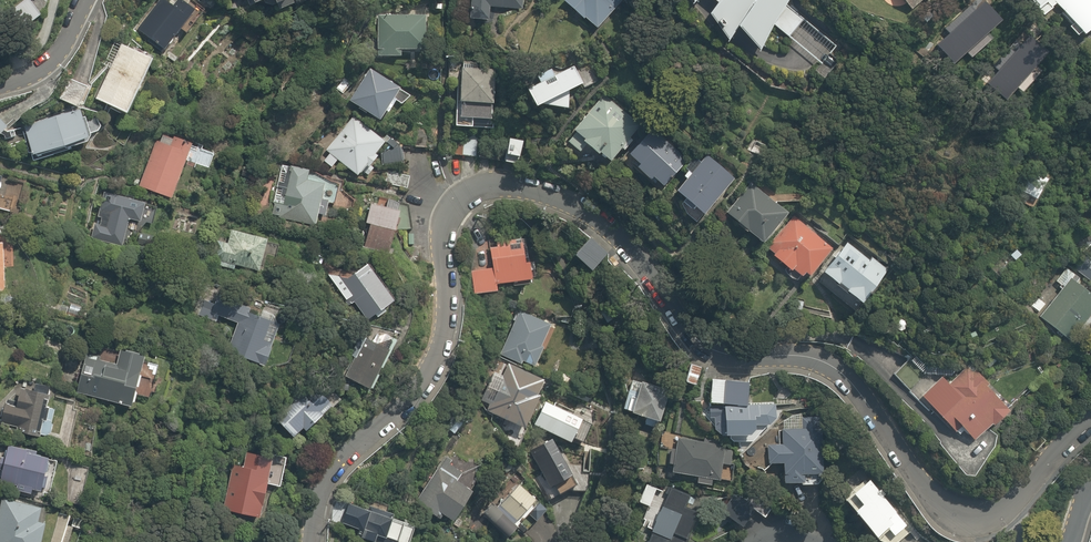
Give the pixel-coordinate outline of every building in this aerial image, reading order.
[(184,0),(178,0),(173,7),(164,1),(141,32),(166,50),(196,9),(184,0)] [(252,9),(271,0),(248,0),(252,9)] [(471,17),(491,19),(492,7),(522,8),(523,0),(472,0),(471,17)] [(566,2),(601,28),(622,0),(568,0),(566,2)] [(711,16),(731,41),(740,28),(762,50),(772,24),(791,36),(805,15),(787,2),(789,0),(716,0),(720,3),(711,16)] [(912,9),(923,0),(905,0),(912,9)] [(1071,26),(1081,37),(1084,35),(1087,39),(1090,36),(1090,0),(1031,0),(1044,14),(1056,4),(1074,23),(1071,26)] [(380,15),(379,56),(402,57),(402,49),(426,50),(427,16),(380,15)] [(131,114),(157,58),(125,43),(99,100),(131,114)] [(571,108),(570,93),(587,84),(575,61),(530,85),(541,108),(548,104),(571,108)] [(497,69),(462,68),(461,118),(496,119),(497,69)] [(402,104),(409,94),(376,70),(351,98),(381,121),(398,100),(402,104)] [(80,106),(90,85),(71,76),(61,96),(80,106)] [(605,97),(568,141),(581,152),(590,143),(614,164),(643,130),(605,97)] [(80,109),(24,125),(33,156),(89,140),(80,109)] [(325,159),(334,166),(340,159),(359,175),(385,145),(354,118),(328,148),(331,151),(325,159)] [(639,167),(654,181),(657,178),(667,186),(688,162),(651,130),(630,153),(642,164),(639,167)] [(517,156),(519,140),(482,136),(480,158),(508,161),(508,155),(517,156)] [(455,139),(453,154),(477,157),(478,141),(455,139)] [(192,151),(162,140),(143,188),(173,199),(192,151)] [(393,150),(379,153),(381,163),(402,160),(399,143),(392,145),(393,150)] [(707,214),(736,177),(708,155),(679,193),(707,214)] [(242,163),(239,176),(257,181),(261,168),(242,163)] [(312,173),(291,169),(280,218),(316,226),(318,214),(325,216),(328,202),(322,200),(326,183),(310,180),(312,173)] [(21,184),(7,181),(8,177),(0,175),(0,210),(14,213),(21,184)] [(751,185),(728,214),(764,242),(787,213),(751,185)] [(141,222),(146,202),(106,190),(92,236),(125,246),(133,219),(141,222)] [(389,205),(373,200),(366,224),(371,225),(365,244),(388,251),(401,205),(390,201),(389,205)] [(794,271),(795,268),(805,275),(807,273),(811,277),(833,248),(793,217),(769,248),(777,254),(775,256),(794,271)] [(219,241),(213,263),(232,268),(233,264),(260,270),(268,237),(232,228),(228,243),(219,241)] [(530,230),(489,236),(494,269),(472,272),(475,294),(500,291),(500,285),(537,279),(530,230)] [(591,234),(574,253),(594,271),(611,253),(591,234)] [(869,258),(845,240),(823,271),(847,289),(846,290),(866,304),(890,269),(871,255),(869,258)] [(355,274),(360,281),(348,290),(336,273),(330,277),(348,302),(352,299),(368,321),(397,301),(371,264),(355,274)] [(1080,327),(1090,315),(1090,316),(1090,292),(1071,278),(1040,316),(1070,340),(1076,345),(1087,332),(1080,327)] [(213,288),(204,310),(238,323),(227,351),(264,365),(266,359),(271,361),(277,347),(271,344),(283,315),(213,288)] [(537,369),(554,324),(519,310),(502,356),(537,369)] [(374,343),(367,340),(349,378),(372,389),(396,338),(380,330),(374,343)] [(119,366),(87,358),(77,394),(132,408),(147,353),(124,347),(119,366)] [(704,366),(692,362),(686,381),(698,385),(704,366)] [(508,366),(503,378),(493,375),(485,399),(490,401),(486,413),(531,429),(548,379),(508,366)] [(961,426),(973,439),(991,422),(992,424),(1008,410),(985,386),(988,383),(975,370),(972,373),(967,366),(947,385),(944,382),(928,397),(940,409),(939,409),(937,412),(955,431),(961,426)] [(672,389),(632,375),(621,408),(661,422),(672,389)] [(749,378),(712,377),(711,404),(726,404),(726,408),(711,407),(710,418),(716,418),(715,435),(757,437),(758,425),(781,426),(782,409),(776,409),(776,404),(748,403),(749,378)] [(40,436),(50,388),(37,385),(35,392),(23,389),(19,407),(7,404),(3,422),(22,426),(21,432),(40,436)] [(279,413),(274,417),(296,438),(304,429),(309,433),(341,399),(328,386),(314,401),(306,393),(297,402),(287,393),(274,408),(279,413)] [(1022,436),(1034,451),(1045,441),(1032,427),(1022,436)] [(837,477),(837,435),(799,435),(799,450),(786,450),(786,472),(799,472),(799,485),(819,485),(819,477),(837,477)] [(674,465),(672,473),(698,476),(697,483),(714,485),(714,479),(731,481),(733,469),(724,468),(725,465),(734,466),(736,449),(722,448),(723,444),(680,439),(678,449),(671,448),(669,464),(674,465)] [(44,492),(53,457),(10,447),(2,480),(16,484),(15,487),(28,491),(29,488),(44,492)] [(271,485),(285,487),(289,455),(256,450),(255,461),(238,458),(235,478),(227,476),(222,513),(266,519),(271,485)] [(476,493),(440,468),(416,503),(436,517),(440,512),(456,522),(476,493)] [(870,476),(845,497),(881,539),(891,531),(896,537),(911,525),(870,476)] [(534,514),(544,500),(514,477),(498,497),(501,500),(496,506),(492,503),(483,515),(512,539),(523,525),(520,522),(530,510),(534,514)] [(678,541),(687,541),(700,508),(693,505),(697,496),(670,486),(668,491),(647,482),(639,502),(648,506),(640,527),(663,536),(678,541)] [(3,497),(0,510),(0,541),(47,541),(51,524),(42,521),(46,507),(3,497)] [(394,522),(397,514),(351,499),(343,524),(363,531),(361,535),(380,541),(382,534),(389,537),(387,541),(411,541),(415,530),(394,522)]
